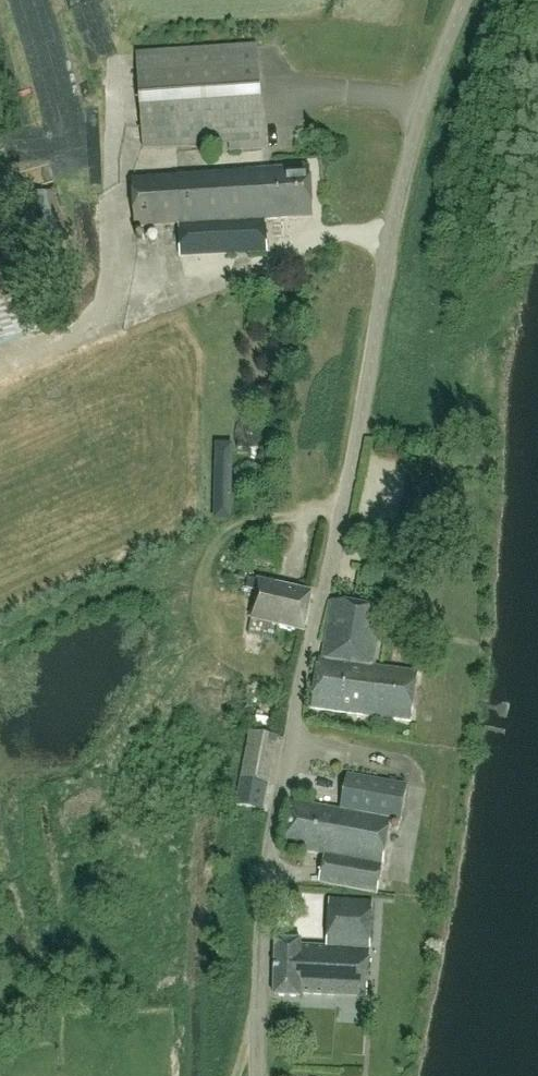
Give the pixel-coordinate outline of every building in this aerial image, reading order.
[(257,45),(137,54),(143,148),(229,142),(230,150),(264,148),(257,45)] [(310,166),(133,179),(136,230),(179,226),(181,258),(269,252),(266,220),(314,216),(310,166)] [(32,244),(48,240),(67,235),(56,191),(20,198),(32,244)] [(38,330),(0,229),(0,344),(38,330)] [(258,421),(239,420),(238,449),(257,449),(258,421)] [(238,487),(242,494),(251,488),(247,482),(238,487)] [(312,591),(249,578),(246,588),(257,590),(251,619),(304,630),(312,591)] [(374,668),(382,608),(332,601),(323,660),(320,660),(313,709),(411,723),(418,674),(374,668)] [(262,663),(259,679),(274,682),(277,666),(262,663)] [(241,779),(236,805),(264,812),(269,785),(271,777),(268,776),(276,737),(250,732),(242,771),(241,779)] [(284,846),(324,854),(319,880),(377,892),(391,819),(400,821),(407,784),(347,773),(340,809),(293,800),(284,846)] [(309,783),(310,801),(331,800),(330,782),(309,783)] [(276,939),(274,995),(300,996),(300,991),(367,994),(371,899),(329,897),(327,945),(301,944),(301,940),(276,939)]
